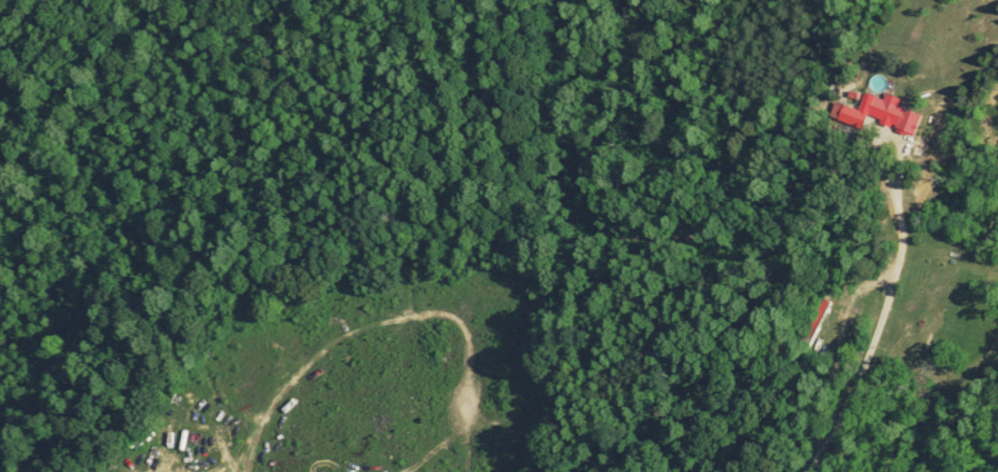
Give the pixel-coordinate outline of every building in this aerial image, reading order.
[(864,116),(895,125),(903,100),(887,95),(886,100),(869,96),(864,116)] [(836,304),(817,297),(799,343),(817,350),(836,304)]
